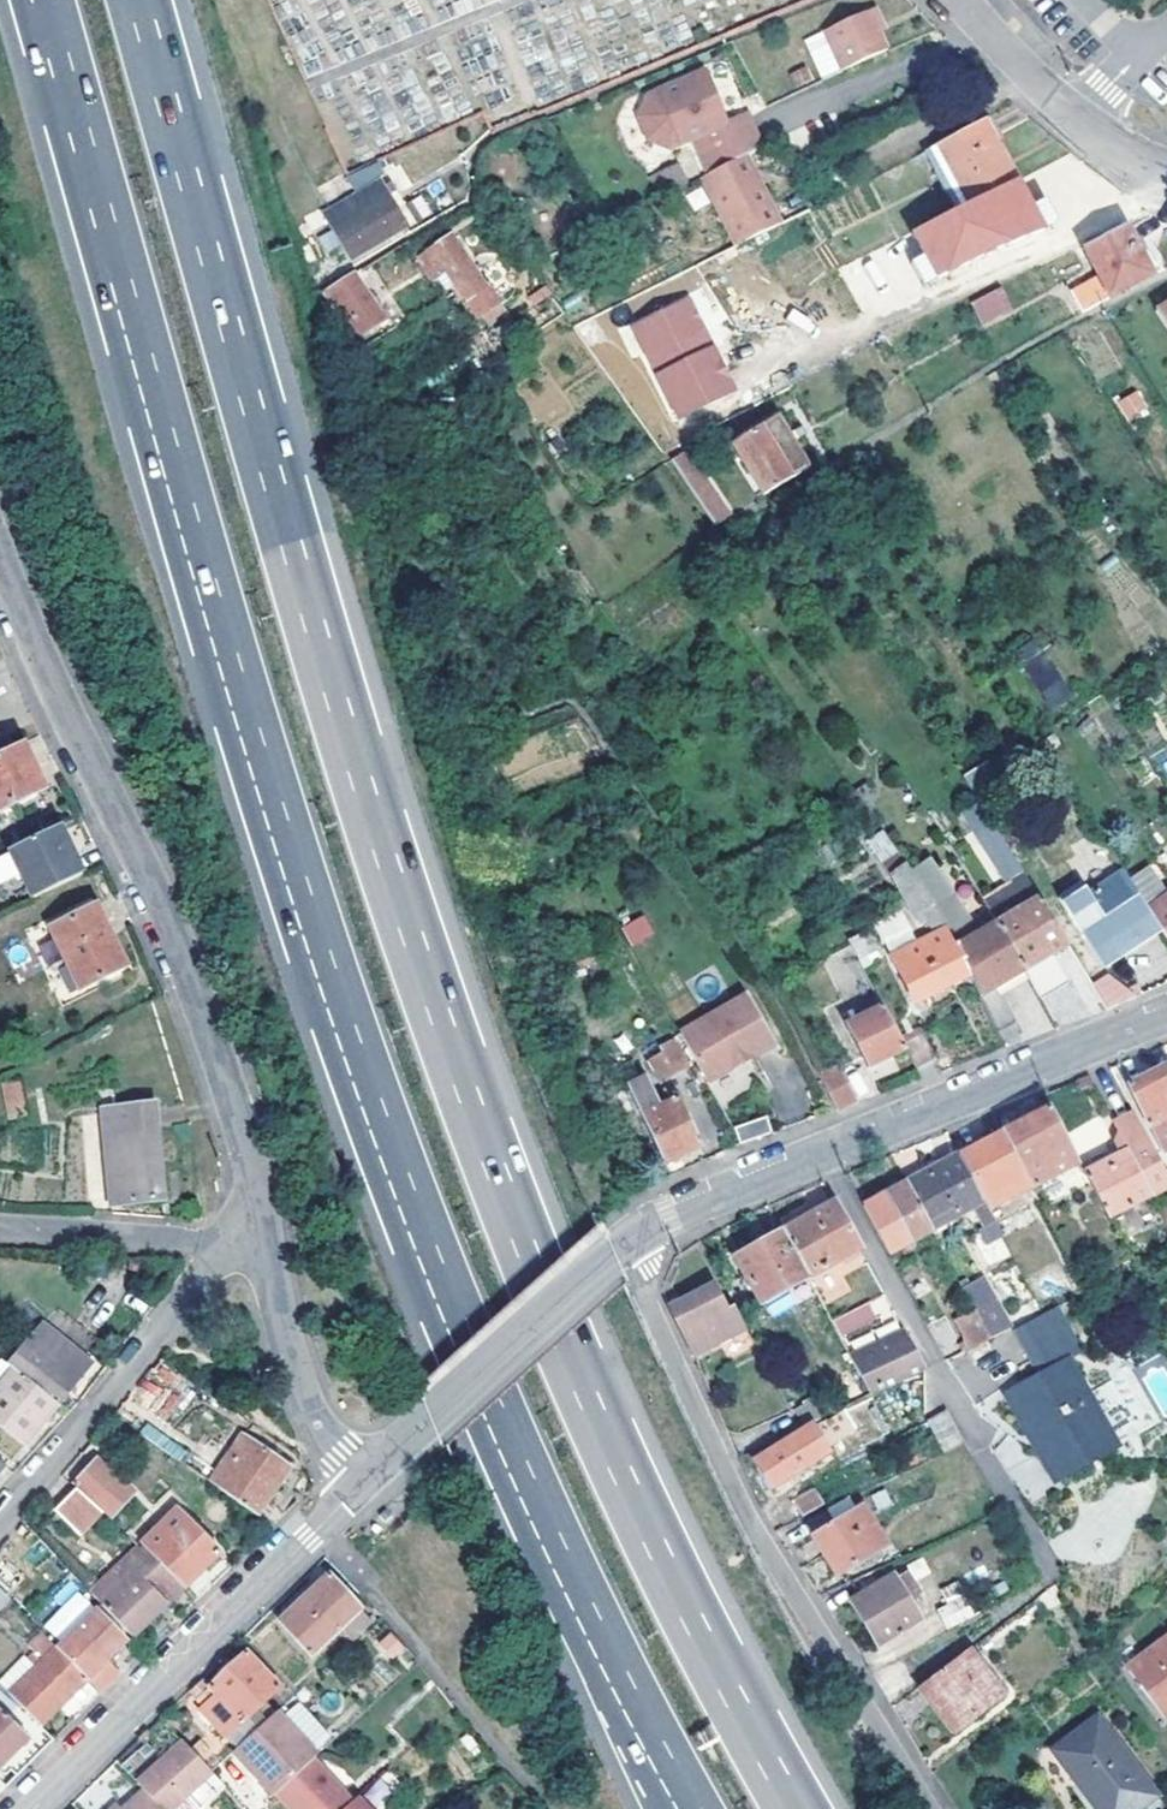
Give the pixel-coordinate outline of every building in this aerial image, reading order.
[(884,27),(874,4),(865,8),(876,31),(884,27)] [(876,31),(865,8),(818,30),(838,73),(885,51),(876,31)] [(607,76),(605,41),(402,52),(403,73),(431,71),(432,96),(474,93),(474,103),(500,102),(499,67),(545,65),(546,88),(567,86),(566,53),(593,52),(594,77),(607,76)] [(652,102),(672,148),(689,141),(706,174),(744,155),(760,147),(743,115),(722,126),(696,80),(652,102)] [(672,148),(652,102),(644,106),(632,130),(642,148),(667,151),(672,148)] [(1014,179),(982,120),(937,144),(967,202),(1014,179)] [(778,223),(744,155),(706,174),(698,178),(734,246),(778,223)] [(1063,189),(1050,161),(1014,179),(967,202),(932,219),(949,246),(1063,189)] [(379,176),(373,163),(344,177),(350,190),(379,176)] [(676,172),(672,164),(645,178),(656,200),(665,195),(657,181),(676,172)] [(657,181),(665,195),(683,186),(676,172),(657,181)] [(380,184),(329,214),(353,255),(405,225),(380,184)] [(1149,274),(1124,226),(1083,247),(1108,295),(1149,274)] [(488,286),(454,236),(420,259),(432,280),(447,270),(479,318),(502,303),(490,285),(488,286)] [(322,292),(360,349),(391,330),(354,273),(322,292)] [(1094,303),(1084,284),(1071,292),(1080,310),(1094,303)] [(983,326),(1014,309),(1001,285),(970,302),(983,326)] [(702,334),(688,303),(640,325),(652,350),(644,354),(676,422),(732,395),(711,352),(703,356),(694,338),(702,334)] [(1154,312),(1166,331),(1166,303),(1154,312)] [(703,356),(711,352),(702,334),(694,338),(703,356)] [(1139,389),(1115,399),(1125,422),(1149,412),(1139,389)] [(774,417),(729,444),(761,495),(805,467),(774,417)] [(727,515),(685,451),(670,460),(714,524),(727,515)] [(1052,710),(1074,694),(1035,639),(1012,654),(1052,710)] [(20,741),(0,751),(0,808),(7,824),(23,817),(15,801),(44,787),(20,741)] [(1031,837),(1008,806),(992,816),(981,801),(997,790),(980,765),(959,780),(982,815),(1016,868),(1023,864),(1013,850),(1031,837)] [(1016,868),(982,815),(963,827),(1004,885),(1017,877),(1021,874),(1016,868)] [(81,871),(57,823),(17,843),(9,848),(32,895),(81,871)] [(945,934),(909,873),(906,868),(883,835),(870,844),(888,877),(891,876),(909,907),(919,926),(926,922),(933,935),(890,958),(915,1003),(966,974),(945,934)] [(955,861),(966,854),(958,842),(949,849),(955,861)] [(997,904),(966,854),(955,861),(985,911),(997,904)] [(924,864),(909,873),(945,934),(966,974),(977,996),(1020,972),(993,925),(972,937),(924,864)] [(1037,900),(1021,874),(1017,877),(1033,902),(1037,900)] [(1156,929),(1146,912),(1121,875),(1085,897),(1077,887),(1056,901),(1099,966),(1156,929)] [(1146,912),(1156,929),(1166,946),(1166,898),(1146,912)] [(1038,901),(1037,900),(1033,902),(1024,908),(1011,914),(993,925),(1020,972),(1067,946),(1038,901)] [(1024,908),(1019,901),(1007,909),(1011,914),(1024,908)] [(93,904),(47,929),(78,987),(124,963),(93,904)] [(885,949),(914,939),(904,911),(875,921),(885,949)] [(624,929),(632,945),(652,934),(643,919),(624,929)] [(876,953),(864,931),(846,940),(849,946),(858,963),(876,953)] [(588,965),(582,950),(560,958),(567,971),(588,965)] [(1115,969),(1091,982),(1107,1009),(1130,996),(1115,969)] [(899,1039),(869,984),(857,992),(869,1014),(845,1026),(866,1067),(905,1050),(899,1039)] [(729,1065),(744,1055),(748,1060),(773,1046),(745,997),(680,1035),(707,1084),(732,1069),(729,1065)] [(937,1062),(919,1028),(899,1039),(905,1050),(917,1072),(937,1062)] [(683,1061),(667,1035),(653,1043),(660,1055),(648,1062),(658,1078),(683,1061)] [(748,1060),(744,1055),(729,1065),(732,1069),(748,1060)] [(1127,1086),(1161,1151),(1166,1148),(1166,1066),(1127,1086)] [(856,1100),(837,1067),(820,1077),(837,1109),(856,1100)] [(702,1147),(676,1096),(659,1105),(644,1079),(624,1088),(662,1166),(702,1147)] [(0,1083),(6,1119),(25,1116),(20,1080),(0,1083)] [(150,1089),(99,1094),(110,1201),(160,1199),(161,1202),(176,1201),(173,1171),(158,1173),(150,1089)] [(1002,1134),(1030,1188),(1048,1178),(1052,1186),(1063,1180),(1059,1173),(1079,1163),(1050,1109),(1002,1134)] [(1108,1220),(1149,1199),(1148,1196),(1165,1187),(1166,1186),(1166,1180),(1147,1142),(1133,1115),(1113,1125),(1116,1133),(1113,1143),(1119,1156),(1084,1174),(1108,1220)] [(738,1143),(770,1133),(765,1118),(733,1130),(738,1143)] [(960,1156),(988,1210),(1030,1188),(1002,1134),(966,1153),(962,1146),(956,1150),(960,1156)] [(988,1210),(960,1156),(907,1183),(933,1232),(964,1216),(962,1212),(972,1207),(983,1229),(995,1223),(988,1210)] [(933,1232),(907,1183),(885,1196),(910,1244),(933,1232)] [(910,1244),(885,1196),(863,1207),(888,1255),(910,1244)] [(833,1204),(782,1231),(807,1278),(858,1249),(833,1204)] [(984,1243),(1001,1235),(995,1223),(983,1229),(978,1231),(984,1243)] [(760,1303),(807,1278),(782,1231),(735,1257),(760,1303)] [(965,1275),(960,1278),(964,1285),(969,1283),(965,1275)] [(764,1304),(771,1316),(808,1294),(801,1282),(764,1304)] [(721,1310),(708,1286),(667,1308),(691,1357),(743,1330),(730,1305),(721,1310)] [(867,1303),(834,1318),(844,1340),(877,1325),(867,1303)] [(994,1327),(981,1304),(972,1307),(975,1312),(985,1331),(994,1327)] [(985,1331),(975,1312),(953,1324),(966,1350),(989,1339),(985,1331)] [(947,1329),(959,1353),(966,1350),(953,1324),(946,1327),(947,1329)] [(18,1372),(59,1406),(91,1367),(43,1328),(27,1347),(36,1355),(26,1366),(18,1358),(11,1366),(18,1372)] [(959,1353),(947,1329),(939,1333),(951,1356),(959,1353)] [(870,1394),(923,1369),(906,1337),(853,1362),(870,1394)] [(36,1355),(27,1347),(18,1358),(26,1366),(36,1355)] [(1034,1430),(1061,1475),(1117,1443),(1067,1356),(1005,1393),(1028,1433),(1034,1430)] [(166,1423),(195,1391),(160,1360),(131,1392),(166,1423)] [(59,1406),(18,1372),(0,1393),(0,1425),(1,1424),(27,1444),(59,1406)] [(821,1418),(805,1387),(783,1398),(798,1429),(821,1418)] [(960,1441),(945,1412),(927,1421),(942,1451),(960,1441)] [(821,1418),(751,1461),(768,1487),(826,1452),(823,1448),(838,1440),(823,1416),(821,1418)] [(146,1424),(140,1434),(179,1459),(185,1449),(146,1424)] [(294,1469),(256,1442),(223,1491),(261,1519),(294,1469)] [(99,1461),(76,1487),(124,1532),(135,1520),(124,1508),(137,1495),(99,1461)] [(813,1491),(794,1503),(802,1517),(822,1505),(813,1491)] [(81,1538),(102,1514),(78,1492),(58,1516),(81,1538)] [(852,1495),(827,1507),(835,1520),(858,1506),(852,1495)] [(858,1506),(835,1520),(810,1535),(835,1576),(882,1547),(858,1506)] [(224,1555),(183,1511),(146,1546),(149,1550),(186,1591),(224,1555)] [(186,1591),(149,1550),(98,1600),(135,1640),(186,1591)] [(919,1622),(892,1575),(850,1600),(877,1646),(919,1622)] [(365,1612),(332,1580),(281,1626),(314,1659),(346,1630),(365,1612)] [(0,1590),(0,1607),(9,1599),(0,1590)] [(966,1603),(932,1619),(939,1635),(974,1619),(966,1603)] [(59,1649),(90,1681),(102,1697),(125,1674),(112,1660),(131,1642),(100,1611),(59,1649)] [(356,1642),(376,1625),(365,1612),(346,1630),(356,1642)] [(87,1710),(102,1697),(90,1681),(59,1649),(45,1635),(31,1647),(37,1654),(34,1656),(42,1666),(11,1695),(21,1705),(44,1728),(74,1698),(87,1710)] [(1166,1716),(1166,1642),(1129,1669),(1165,1717),(1166,1716)] [(999,1695),(966,1649),(921,1682),(955,1729),(999,1695)] [(228,1738),(281,1689),(251,1654),(213,1689),(221,1698),(205,1712),(228,1738)] [(21,1705),(11,1695),(4,1688),(0,1692),(0,1709),(8,1716),(21,1705)] [(0,1709),(0,1771),(9,1762),(44,1728),(21,1705),(8,1716),(0,1709)] [(280,1713),(237,1751),(253,1769),(257,1765),(280,1791),(318,1756),(280,1713)] [(1099,1808),(1144,1808),(1156,1801),(1100,1720),(1057,1749),(1099,1808)] [(44,1728),(9,1762),(22,1775),(56,1741),(44,1728)] [(213,1773),(187,1744),(140,1786),(148,1796),(161,1808),(182,1808),(217,1777),(213,1773)] [(280,1791),(279,1792),(278,1792),(293,1808),(348,1808),(357,1801),(318,1756),(280,1791)] [(253,1769),(275,1795),(278,1792),(279,1792),(280,1791),(257,1765),(253,1769)] [(182,1808),(193,1808),(222,1782),(217,1777),(182,1808)] [(148,1796),(133,1808),(161,1808),(148,1796)] [(359,1799),(357,1801),(348,1808),(367,1808),(359,1799)]
